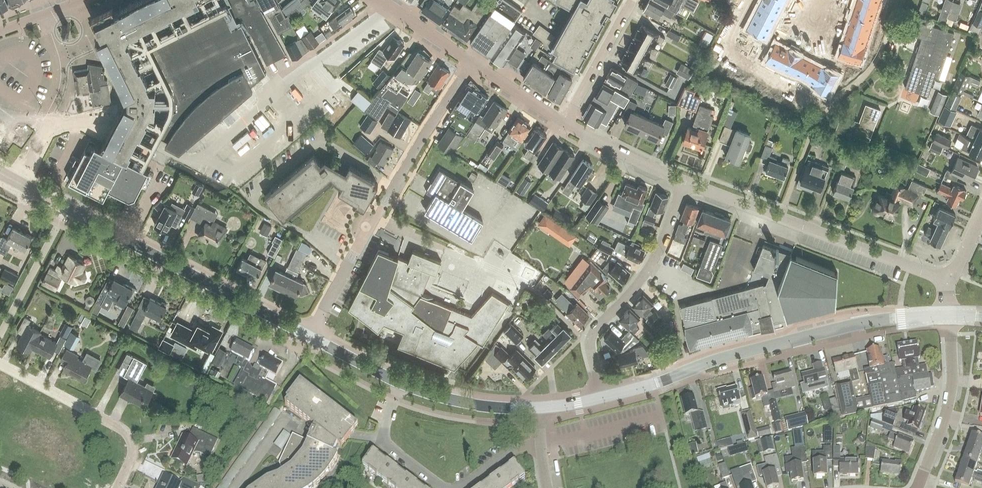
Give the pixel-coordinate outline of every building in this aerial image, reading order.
[(8,6),(6,0),(0,0),(0,10),(8,6)] [(121,11),(116,14),(113,7),(91,17),(98,32),(102,30),(104,35),(96,39),(125,96),(129,94),(128,105),(124,103),(114,122),(102,145),(128,158),(132,150),(131,150),(134,145),(138,136),(139,134),(141,134),(144,128),(168,140),(166,144),(180,151),(245,96),(253,89),(251,85),(266,72),(240,19),(237,21),(229,5),(231,4),(228,0),(135,0),(119,8),(121,11)] [(232,4),(231,5),(236,18),(244,19),(267,65),(286,55),(261,10),(256,0),(230,0),(232,4)] [(266,13),(271,10),(273,14),(269,16),(278,34),(280,33),(293,26),(290,21),(287,16),(285,17),(278,3),(277,0),(259,0),(266,13)] [(283,6),(286,11),(300,0),(279,0),(283,6)] [(311,1),(310,0),(303,0),(296,7),(287,14),(291,20),(311,1)] [(330,13),(331,13),(341,0),(317,0),(312,7),(326,18),(330,13)] [(419,0),(425,4),(422,9),(440,21),(449,8),(450,8),(455,0),(419,0)] [(500,42),(513,24),(522,11),(507,0),(497,0),(505,5),(503,7),(497,3),(470,40),(473,42),(472,43),(488,55),(489,54),(491,55),(500,42)] [(576,5),(577,4),(582,7),(577,17),(575,16),(571,23),(573,24),(567,34),(566,33),(562,39),(564,40),(558,50),(557,49),(553,55),(553,56),(574,68),(577,62),(580,63),(586,52),(584,50),(587,45),(589,47),(596,35),(593,34),(596,28),(599,30),(605,18),(602,17),(606,10),(611,12),(617,0),(567,0),(576,5)] [(653,0),(649,0),(643,10),(657,18),(661,12),(671,18),(674,12),(653,0)] [(694,0),(657,0),(668,5),(667,7),(675,11),(679,4),(693,11),(698,2),(694,0)] [(766,39),(766,38),(786,0),(761,0),(746,29),(754,33),(758,35),(762,37),(766,39)] [(880,0),(857,0),(844,40),(843,40),(838,56),(860,63),(865,47),(864,47),(880,0)] [(947,18),(953,1),(949,0),(945,0),(939,17),(938,21),(945,23),(947,18)] [(472,10),(463,4),(460,9),(454,5),(442,23),(467,40),(483,17),(489,9),(478,1),(472,10)] [(922,2),(919,10),(925,12),(928,4),(922,2)] [(947,18),(956,21),(962,5),(953,2),(947,18)] [(329,22),(334,29),(342,23),(343,25),(353,18),(351,16),(355,13),(350,6),(329,22)] [(981,23),(981,11),(979,9),(973,23),(980,26),(981,23)] [(368,52),(389,32),(377,19),(356,39),(368,52)] [(939,79),(954,33),(922,22),(917,36),(922,38),(905,88),(928,96),(934,77),(939,79)] [(518,44),(523,36),(526,32),(513,24),(500,42),(491,55),(490,56),(500,63),(504,66),(504,65),(514,50),(513,49),(517,43),(518,44)] [(540,24),(533,33),(549,45),(555,36),(540,24)] [(642,25),(639,30),(639,29),(634,37),(635,38),(653,46),(657,39),(662,42),(665,38),(642,25)] [(319,43),(310,30),(301,36),(310,49),(319,43)] [(672,38),(675,33),(669,30),(666,35),(672,38)] [(706,30),(699,43),(706,47),(714,35),(706,30)] [(398,52),(404,44),(403,43),(403,41),(400,40),(398,40),(394,37),(389,44),(388,44),(383,51),(379,48),(371,60),(381,67),(389,55),(394,59),(395,57),(396,56),(398,54),(398,52)] [(295,59),(303,54),(309,49),(301,38),(296,41),(299,46),(291,51),(295,59)] [(536,38),(533,42),(530,46),(536,50),(541,41),(536,38)] [(627,49),(628,50),(646,59),(650,51),(656,54),(658,50),(653,46),(635,38),(633,42),(632,41),(627,49)] [(802,56),(788,49),(776,43),(774,47),(772,51),(770,54),(768,58),(766,62),(813,87),(828,95),(839,75),(823,67),(802,56)] [(625,53),(621,61),(639,71),(643,63),(649,67),(652,62),(646,59),(628,50),(626,54),(625,53)] [(415,55),(410,53),(364,109),(378,119),(387,106),(397,112),(399,108),(400,109),(432,60),(418,51),(415,55)] [(352,52),(338,66),(346,74),(361,60),(352,52)] [(555,77),(558,72),(561,66),(553,62),(542,55),(539,60),(545,64),(543,68),(533,63),(523,78),(546,92),(555,77)] [(94,104),(93,105),(111,102),(107,80),(104,79),(104,76),(105,71),(102,70),(103,66),(88,63),(88,64),(90,64),(90,69),(74,71),(78,94),(92,91),(94,104)] [(561,66),(558,72),(560,73),(548,94),(560,100),(572,78),(576,70),(563,63),(561,66)] [(676,73),(688,79),(693,70),(681,63),(676,73)] [(428,81),(423,89),(429,93),(434,85),(440,89),(445,82),(444,80),(450,72),(438,64),(428,81)] [(606,78),(604,81),(630,96),(638,82),(612,67),(606,78)] [(373,82),(380,88),(390,75),(383,69),(373,82)] [(967,82),(970,76),(960,71),(952,89),(962,93),(967,82)] [(671,74),(665,85),(669,87),(672,88),(677,77),(671,74)] [(592,103),(584,117),(598,125),(601,121),(606,124),(616,107),(619,102),(624,105),(629,96),(630,96),(604,81),(603,82),(592,103)] [(468,84),(459,99),(450,114),(456,118),(453,123),(465,131),(472,121),(465,117),(472,107),(479,112),(488,97),(481,92),(468,84)] [(638,84),(634,92),(644,96),(647,88),(638,84)] [(678,104),(695,110),(699,98),(692,96),(694,91),(685,88),(678,104)] [(415,89),(411,95),(417,99),(421,92),(415,89)] [(947,95),(938,91),(930,112),(939,115),(947,95)] [(945,105),(956,110),(961,97),(951,92),(945,105)] [(625,125),(641,132),(648,119),(633,112),(637,103),(630,100),(623,115),(628,117),(625,125)] [(480,136),(489,122),(496,127),(507,110),(494,101),(484,116),(480,114),(470,129),(480,136)] [(854,142),(857,136),(869,141),(880,110),(866,104),(857,127),(853,126),(854,124),(839,119),(833,134),(854,142)] [(710,114),(711,109),(700,105),(698,110),(692,128),(688,127),(683,140),(694,144),(693,146),(700,149),(701,147),(702,147),(707,132),(708,132),(713,116),(710,114)] [(944,106),(938,121),(950,126),(957,111),(944,106)] [(730,128),(737,112),(731,109),(729,108),(722,125),(730,128)] [(396,117),(389,113),(381,126),(400,137),(411,120),(398,112),(396,117)] [(360,126),(369,132),(377,121),(368,115),(360,126)] [(513,137),(515,134),(521,139),(530,126),(518,118),(503,140),(510,145),(515,138),(513,137)] [(648,119),(641,132),(658,140),(662,132),(667,134),(673,122),(666,118),(662,125),(648,119)] [(971,124),(966,136),(981,143),(981,129),(980,128),(971,124)] [(725,143),(726,141),(731,144),(726,157),(739,162),(744,149),(749,150),(750,150),(752,145),(751,143),(747,141),(750,135),(737,129),(736,131),(725,126),(719,141),(725,143)] [(439,144),(451,152),(454,148),(462,136),(449,128),(439,144)] [(537,129),(529,140),(526,141),(526,142),(526,145),(529,148),(524,155),(534,162),(538,156),(534,154),(547,135),(537,129)] [(951,140),(936,133),(933,141),(948,147),(951,140)] [(960,133),(955,145),(981,157),(981,143),(966,136),(960,133)] [(353,143),(366,154),(374,145),(361,134),(353,143)] [(827,146),(842,152),(845,144),(830,138),(827,146)] [(370,156),(368,160),(374,166),(377,161),(384,165),(393,149),(380,141),(377,147),(378,148),(372,157),(370,156)] [(502,148),(504,146),(496,141),(495,143),(488,153),(487,154),(495,159),(495,158),(502,148)] [(549,172),(564,149),(553,142),(538,164),(549,172)] [(943,147),(932,142),(929,148),(940,153),(943,147)] [(77,166),(69,181),(87,190),(103,198),(104,198),(109,189),(122,195),(130,199),(135,197),(149,171),(146,170),(95,144),(91,153),(85,150),(80,160),(77,166)] [(768,164),(765,172),(775,176),(775,174),(784,177),(788,166),(790,160),(783,158),(781,163),(776,162),(777,161),(776,158),(769,155),(772,147),(765,144),(761,157),(767,159),(766,163),(768,164)] [(843,153),(842,153),(837,166),(844,169),(849,156),(851,156),(853,150),(845,148),(843,153)] [(575,156),(564,149),(549,172),(560,179),(575,156)] [(284,218),(330,180),(331,180),(330,178),(332,176),(337,182),(341,184),(342,185),(338,191),(345,195),(346,193),(352,197),(351,199),(365,207),(378,185),(373,182),(375,179),(350,164),(346,172),(325,160),(322,163),(314,154),(272,189),(265,195),(284,219),(285,218),(284,218)] [(956,180),(959,175),(971,180),(978,167),(958,158),(952,171),(947,169),(944,175),(956,180)] [(591,179),(595,173),(590,170),(593,166),(583,159),(571,177),(571,178),(568,183),(564,188),(571,192),(577,182),(581,184),(582,183),(584,183),(586,180),(591,179)] [(799,184),(797,184),(811,189),(810,192),(813,186),(820,189),(829,167),(809,160),(806,166),(804,165),(806,166),(799,184)] [(918,164),(915,170),(921,173),(924,167),(918,164)] [(474,189),(440,168),(426,191),(434,196),(425,210),(472,238),(483,221),(462,208),(474,189)] [(472,172),(468,179),(473,182),(477,175),(472,172)] [(839,196),(839,194),(849,198),(854,186),(852,186),(856,177),(842,172),(838,181),(838,180),(833,192),(834,192),(833,194),(839,196)] [(502,174),(497,182),(507,188),(512,181),(502,174)] [(523,195),(532,182),(525,178),(516,191),(523,195)] [(908,188),(923,194),(927,187),(912,180),(908,188)] [(644,203),(642,202),(648,188),(638,185),(637,188),(626,183),(622,194),(619,193),(619,192),(614,204),(615,204),(632,210),(627,222),(628,223),(628,220),(636,223),(642,210),(645,202),(644,202),(644,203)] [(946,196),(948,197),(946,201),(956,206),(960,197),(963,199),(966,191),(963,189),(964,189),(954,184),(952,188),(941,183),(937,191),(946,195),(946,196)] [(894,215),(900,202),(898,201),(899,199),(912,205),(917,195),(903,188),(904,187),(896,184),(890,198),(879,194),(873,208),(873,210),(874,212),(876,214),(879,214),(880,212),(881,210),(894,215)] [(597,193),(588,187),(581,197),(590,204),(597,193)] [(653,224),(656,217),(654,217),(656,209),(662,211),(668,197),(656,192),(654,198),(650,206),(649,206),(644,221),(653,224)] [(538,209),(544,200),(534,193),(528,202),(538,209)] [(609,207),(598,200),(587,216),(597,223),(609,207)] [(585,211),(590,204),(586,201),(581,208),(585,211)] [(161,228),(162,230),(164,231),(165,230),(167,231),(171,223),(177,226),(182,215),(189,219),(195,208),(187,204),(185,209),(173,203),(171,208),(165,205),(163,202),(157,208),(161,212),(155,225),(161,228)] [(213,222),(218,213),(198,203),(190,217),(204,225),(198,236),(207,241),(209,237),(219,243),(227,229),(213,222)] [(693,222),(698,208),(687,203),(681,218),(685,219),(682,225),(679,223),(675,233),(677,234),(675,239),(685,243),(687,238),(684,237),(690,221),(693,222)] [(940,245),(949,226),(950,227),(955,215),(939,207),(933,219),(939,221),(935,230),(928,226),(924,234),(931,237),(930,240),(940,245)] [(714,213),(703,209),(697,224),(706,227),(704,233),(707,234),(720,239),(722,233),(725,234),(731,220),(723,217),(724,215),(715,211),(715,212),(714,213)] [(564,214),(559,221),(567,225),(571,218),(564,214)] [(563,238),(568,231),(545,215),(540,222),(563,238)] [(264,223),(260,232),(267,236),(272,227),(264,223)] [(0,240),(0,253),(1,252),(4,246),(9,248),(12,242),(26,249),(32,237),(13,227),(7,239),(2,237),(0,240)] [(290,233),(287,239),(292,242),(295,236),(290,233)] [(710,239),(696,276),(710,281),(713,273),(711,268),(714,261),(715,262),(721,247),(718,242),(710,239)] [(609,243),(607,242),(603,240),(599,248),(608,253),(610,254),(613,248),(608,245),(609,243)] [(626,255),(639,262),(645,250),(638,247),(639,244),(632,241),(630,246),(618,241),(615,249),(621,252),(621,253),(626,255)] [(275,257),(281,245),(274,242),(268,253),(275,257)] [(513,307),(513,306),(492,293),(479,308),(472,315),(457,309),(433,299),(433,297),(422,293),(431,271),(436,273),(441,261),(415,250),(413,250),(408,261),(398,257),(402,245),(401,245),(398,257),(379,249),(349,307),(378,330),(385,321),(404,329),(398,344),(454,367),(477,341),(483,345),(499,319),(506,308),(510,310),(513,307)] [(763,247),(754,269),(769,275),(766,283),(764,284),(716,297),(700,301),(680,306),(685,324),(686,326),(685,327),(686,333),(688,342),(691,348),(753,331),(752,327),(763,325),(764,327),(769,326),(774,325),(773,322),(774,322),(774,321),(786,318),(787,319),(835,307),(838,272),(791,254),(789,259),(777,255),(779,250),(776,249),(776,250),(763,245),(763,247)] [(605,259),(608,253),(599,248),(598,248),(591,257),(596,262),(600,256),(605,259)] [(297,249),(294,254),(304,259),(306,253),(297,249)] [(291,260),(296,262),(301,265),(304,259),(294,254),(291,260)] [(56,271),(50,267),(42,283),(56,290),(61,279),(60,278),(61,274),(76,282),(76,280),(80,282),(84,281),(86,277),(85,273),(81,271),(85,264),(83,264),(83,261),(80,259),(77,260),(69,256),(63,269),(58,266),(56,271)] [(262,268),(266,260),(261,258),(257,265),(243,258),(238,268),(238,270),(244,273),(245,272),(257,278),(262,268)] [(283,290),(296,262),(291,260),(288,267),(285,273),(277,269),(270,283),(283,290)] [(611,260),(609,262),(602,269),(607,274),(609,271),(622,282),(630,273),(618,262),(616,264),(611,260)] [(605,282),(608,279),(601,272),(590,261),(570,288),(580,298),(589,288),(600,298),(611,287),(605,282)] [(305,284),(303,283),(304,282),(295,278),(298,272),(301,265),(296,262),(283,290),(297,296),(298,294),(301,295),(306,293),(306,294),(310,292),(306,283),(305,283),(306,284),(305,284)] [(694,269),(684,263),(681,269),(691,274),(694,269)] [(4,268),(0,276),(14,283),(18,275),(4,268)] [(132,295),(135,289),(114,278),(107,293),(102,290),(96,302),(101,304),(101,305),(109,309),(115,297),(118,299),(117,300),(124,304),(130,294),(132,295)] [(548,288),(543,293),(548,299),(553,294),(548,288)] [(652,304),(643,295),(633,305),(642,314),(647,319),(648,318),(654,324),(661,317),(655,311),(653,313),(651,311),(649,308),(652,304)] [(87,296),(84,301),(86,305),(91,306),(95,300),(92,296),(87,296)] [(566,298),(560,304),(568,312),(566,314),(572,320),(574,319),(580,325),(589,316),(576,304),(574,306),(566,298)] [(139,308),(135,317),(130,327),(137,331),(142,321),(147,312),(161,318),(166,307),(167,305),(162,302),(161,304),(150,299),(145,310),(139,308)] [(639,328),(634,323),(639,318),(630,309),(620,319),(629,328),(634,333),(639,328)] [(549,310),(545,314),(551,319),(554,316),(549,310)] [(17,345),(30,352),(41,332),(28,325),(31,320),(25,317),(18,331),(23,334),(17,345)] [(658,332),(661,329),(665,333),(670,327),(666,323),(667,322),(662,317),(652,327),(658,332)] [(122,318),(119,324),(124,326),(127,320),(122,318)] [(646,331),(650,327),(644,321),(640,326),(646,331)] [(542,334),(547,338),(550,340),(550,341),(557,348),(571,334),(564,327),(563,328),(557,322),(550,329),(549,328),(542,334)] [(60,334),(67,338),(73,327),(66,323),(60,334)] [(179,323),(172,335),(196,347),(198,343),(212,350),(220,334),(219,331),(215,328),(212,329),(211,331),(199,325),(195,331),(179,323)] [(516,343),(524,335),(512,323),(504,332),(516,343)] [(632,341),(625,334),(621,338),(613,330),(604,339),(617,351),(618,350),(622,345),(625,348),(632,341)] [(72,331),(64,345),(72,348),(79,335),(72,331)] [(622,345),(618,350),(621,352),(638,341),(628,331),(625,334),(632,341),(625,348),(622,345)] [(31,352),(33,348),(50,357),(53,350),(59,353),(66,339),(60,336),(57,343),(40,334),(41,332),(30,352),(31,352)] [(187,349),(175,343),(173,345),(163,340),(167,333),(166,333),(162,340),(163,340),(159,347),(182,359),(187,349)] [(243,372),(248,362),(254,352),(249,349),(251,347),(239,341),(238,343),(235,342),(230,351),(232,352),(232,353),(239,357),(236,361),(240,364),(239,367),(242,369),(234,385),(241,389),(249,375),(243,372)] [(535,355),(542,362),(557,348),(550,341),(541,349),(534,342),(528,348),(535,355)] [(661,346),(655,341),(647,349),(653,355),(661,346)] [(917,342),(907,344),(911,368),(903,369),(895,371),(902,402),(916,399),(915,392),(931,389),(930,387),(933,387),(932,384),(931,385),(930,375),(928,375),(928,373),(927,374),(926,365),(919,366),(917,358),(919,358),(917,342)] [(500,348),(496,344),(486,359),(494,367),(501,360),(502,361),(509,354),(501,347),(500,348)] [(903,369),(911,368),(907,344),(897,345),(899,361),(902,361),(903,369)] [(637,358),(649,355),(642,346),(633,348),(634,351),(618,355),(621,367),(638,362),(637,358)] [(882,358),(881,353),(880,353),(879,349),(867,351),(870,368),(864,370),(867,386),(867,385),(871,397),(855,400),(851,382),(836,385),(843,417),(858,413),(858,412),(902,403),(902,402),(895,371),(893,364),(888,365),(887,357),(882,358)] [(67,350),(61,360),(67,363),(63,369),(84,380),(91,366),(95,368),(100,359),(99,360),(88,354),(84,362),(77,358),(78,356),(67,350)] [(516,350),(508,358),(515,365),(514,367),(526,379),(535,369),(516,350)] [(215,353),(211,351),(200,370),(205,373),(215,353)] [(216,355),(213,362),(220,366),(224,359),(216,355)] [(124,375),(124,376),(129,379),(119,399),(121,396),(130,400),(128,404),(131,399),(144,406),(153,391),(152,390),(154,387),(148,383),(146,387),(137,382),(147,363),(134,356),(134,357),(125,375),(124,375)] [(858,375),(853,356),(839,359),(833,360),(836,374),(849,370),(850,377),(858,375)] [(253,369),(249,375),(241,389),(267,403),(276,387),(264,381),(268,372),(276,376),(283,364),(275,360),(274,362),(265,357),(260,368),(259,367),(257,371),(253,369)] [(504,362),(498,367),(504,373),(509,368),(504,362)] [(804,385),(802,386),(804,393),(828,387),(828,386),(823,369),(821,363),(813,365),(814,371),(801,375),(804,385)] [(771,385),(773,393),(794,388),(790,371),(779,374),(779,373),(775,374),(775,375),(773,376),(774,377),(773,377),(774,382),(775,381),(776,384),(771,385)] [(753,389),(750,390),(752,400),(761,398),(764,408),(770,406),(774,423),(781,422),(776,402),(769,404),(763,378),(751,381),(753,389)] [(333,454),(337,446),(341,449),(358,427),(300,382),(286,400),(288,401),(285,405),(314,428),(308,442),(292,434),(279,463),(283,472),(278,475),(267,479),(254,487),(312,487),(314,487),(320,481),(325,475),(329,470),(334,463),(338,456),(333,454)] [(721,408),(734,405),(734,407),(741,405),(736,387),(726,390),(726,388),(716,391),(721,408)] [(243,393),(238,401),(250,407),(254,399),(243,393)] [(695,431),(707,428),(703,413),(698,414),(697,412),(693,397),(681,400),(685,415),(690,414),(695,431)] [(834,420),(841,418),(836,398),(829,400),(834,420)] [(908,422),(907,426),(918,430),(925,412),(913,408),(912,413),(907,411),(904,420),(908,422)] [(757,437),(750,411),(740,413),(747,440),(757,437)] [(898,415),(888,412),(888,413),(884,423),(894,427),(898,415)] [(808,426),(805,413),(785,418),(788,431),(808,426)] [(870,416),(870,419),(872,420),(884,423),(888,413),(870,416)] [(884,423),(872,420),(869,428),(881,432),(884,423)] [(772,426),(774,434),(782,432),(779,424),(772,426)] [(758,438),(771,434),(769,427),(756,430),(758,438)] [(832,427),(824,427),(824,445),(832,445),(832,427)] [(276,445),(284,449),(292,434),(285,430),(276,445)] [(180,437),(182,437),(172,458),(171,457),(170,457),(189,466),(195,454),(196,454),(200,454),(203,455),(206,457),(208,460),(210,461),(219,441),(211,437),(209,442),(187,431),(184,438),(181,436),(180,437)] [(914,441),(890,432),(887,440),(895,443),(893,448),(909,454),(914,441)] [(780,449),(789,446),(786,434),(776,436),(780,449)] [(967,446),(981,452),(981,438),(971,434),(967,446)] [(721,440),(724,458),(733,457),(731,446),(735,446),(734,438),(721,440)] [(774,450),(771,438),(760,441),(763,453),(774,450)] [(745,444),(738,446),(741,453),(748,451),(745,444)] [(981,455),(981,452),(967,446),(963,458),(977,463),(980,455),(981,455)] [(792,457),(784,458),(787,474),(790,473),(791,482),(803,480),(801,464),(800,464),(800,462),(806,461),(805,447),(791,449),(792,457)] [(813,477),(827,477),(826,461),(832,460),(832,447),(823,447),(823,452),(811,453),(813,477)] [(833,447),(833,457),(833,467),(840,467),(840,475),(858,475),(858,460),(840,460),(840,447),(833,447)] [(875,448),(867,447),(866,459),(874,460),(875,448)] [(372,452),(362,465),(393,487),(421,487),(372,452)] [(709,454),(696,458),(698,463),(710,458),(709,454)] [(765,458),(768,473),(763,474),(766,487),(772,487),(779,486),(774,469),(780,467),(777,455),(765,458)] [(959,470),(981,478),(981,473),(977,471),(977,473),(974,472),(977,463),(963,458),(959,470)] [(895,462),(895,464),(882,462),(880,474),(900,476),(902,463),(895,462)] [(515,463),(481,487),(509,487),(525,476),(515,463)] [(718,466),(723,479),(729,477),(725,463),(718,466)] [(731,472),(737,487),(752,487),(751,483),(750,479),(755,477),(751,465),(738,469),(731,472)] [(969,487),(972,478),(974,480),(974,481),(981,484),(981,483),(981,478),(959,470),(955,483),(959,484),(958,487),(969,487)] [(164,476),(158,487),(178,487),(181,484),(164,476)]
